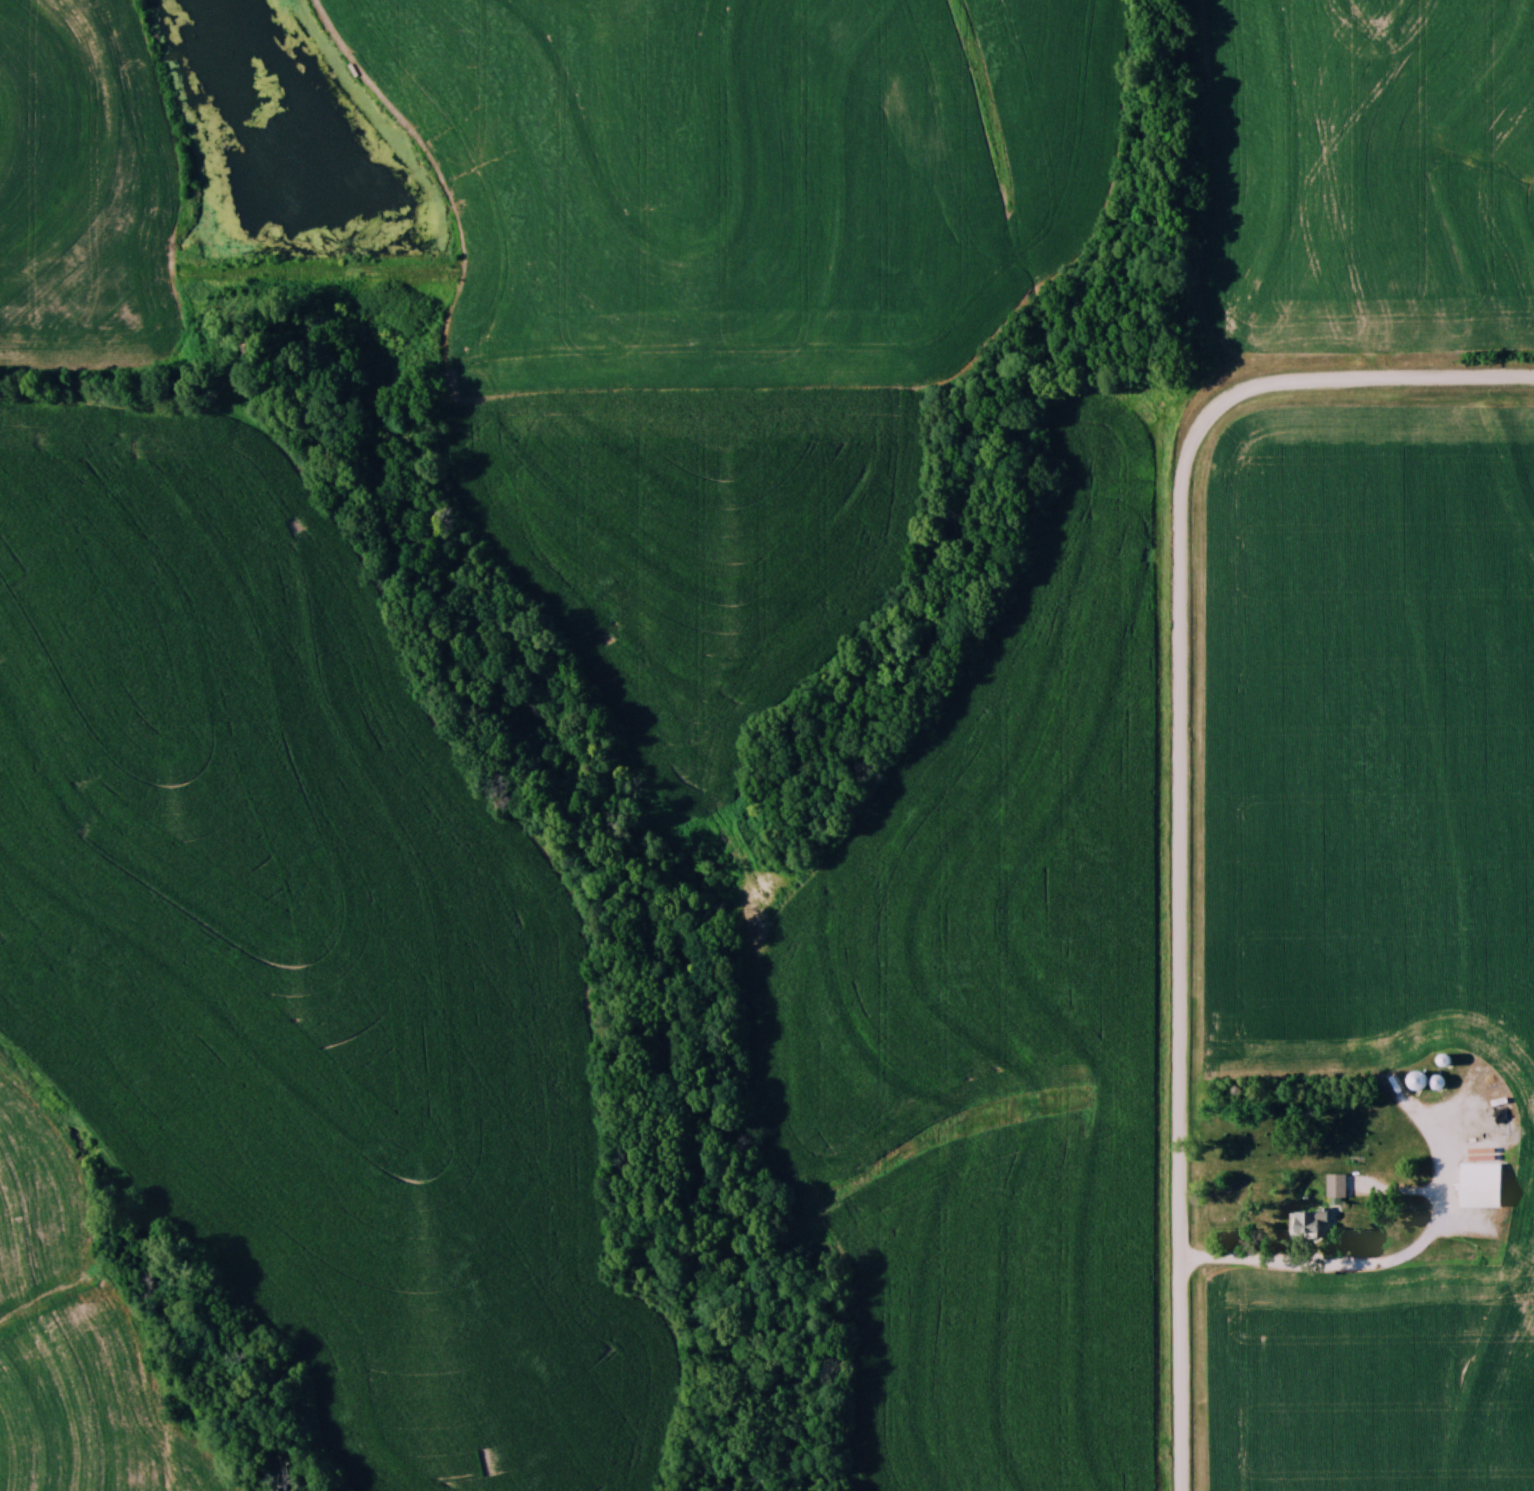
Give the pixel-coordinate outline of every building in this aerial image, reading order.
[(1416,1092),(1427,1080),(1415,1069),(1404,1081),(1416,1092)] [(1436,1089),(1442,1079),(1432,1073),(1426,1083),(1436,1089)] [(1497,1101),(1463,1101),(1463,1125),(1497,1125),(1497,1101)] [(1498,1207),(1498,1163),(1458,1163),(1458,1207),(1498,1207)] [(1325,1173),(1325,1197),(1344,1197),(1344,1173),(1325,1173)] [(1316,1211),(1291,1211),(1291,1234),(1316,1234),(1316,1211)]
